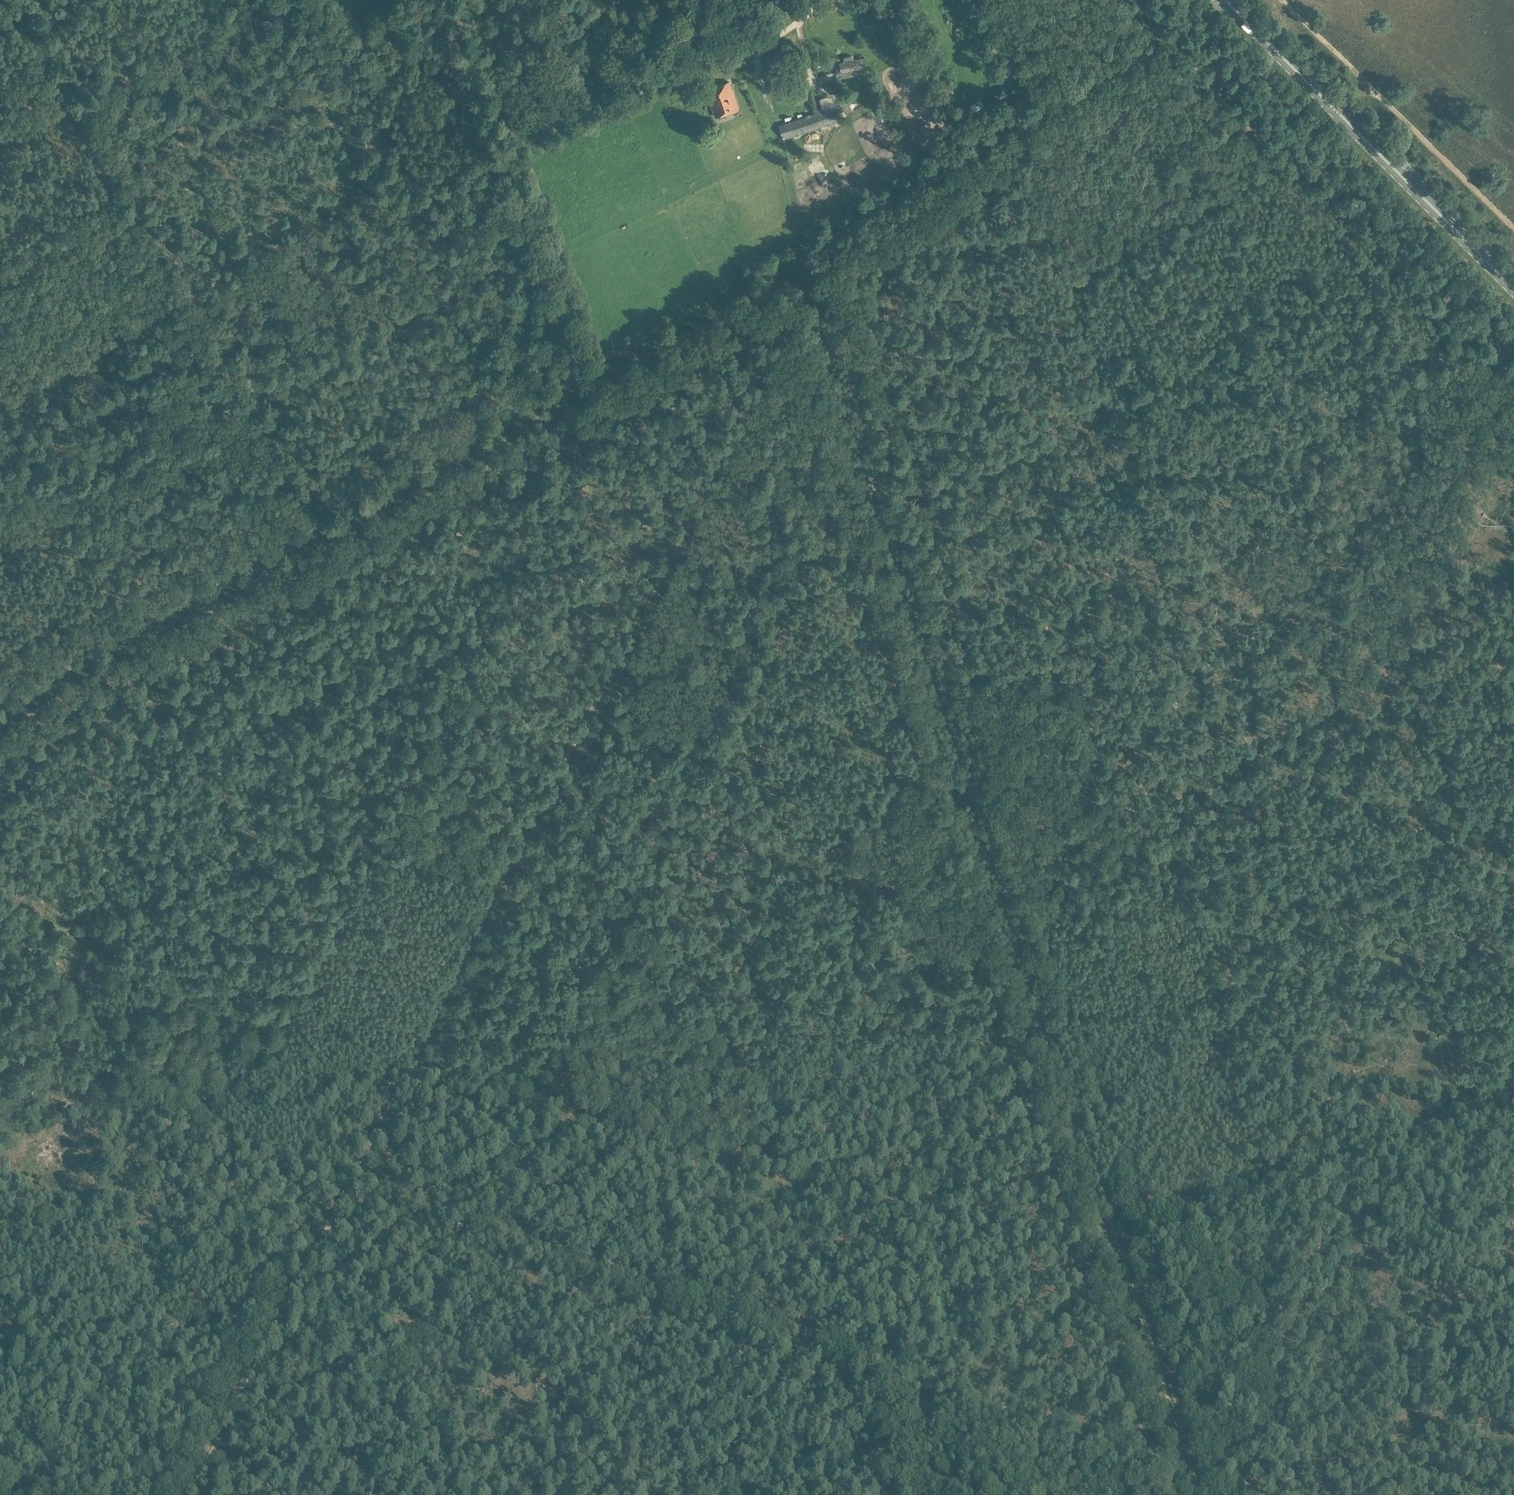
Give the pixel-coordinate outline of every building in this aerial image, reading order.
[(865,16),(868,31),(888,27),(885,12),(865,16)] [(843,78),(868,73),(864,57),(854,59),(854,56),(852,56),(845,57),(844,59),(844,62),(839,63),(840,67),(835,69),(836,76),(842,75),(843,78)] [(705,90),(715,117),(738,109),(728,82),(705,90)] [(842,111),(851,108),(848,101),(838,105),(840,111),(842,111)] [(779,125),(784,140),(841,121),(835,106),(819,112),(817,107),(813,108),(814,113),(779,125)] [(814,156),(815,166),(827,165),(826,155),(814,156)]
